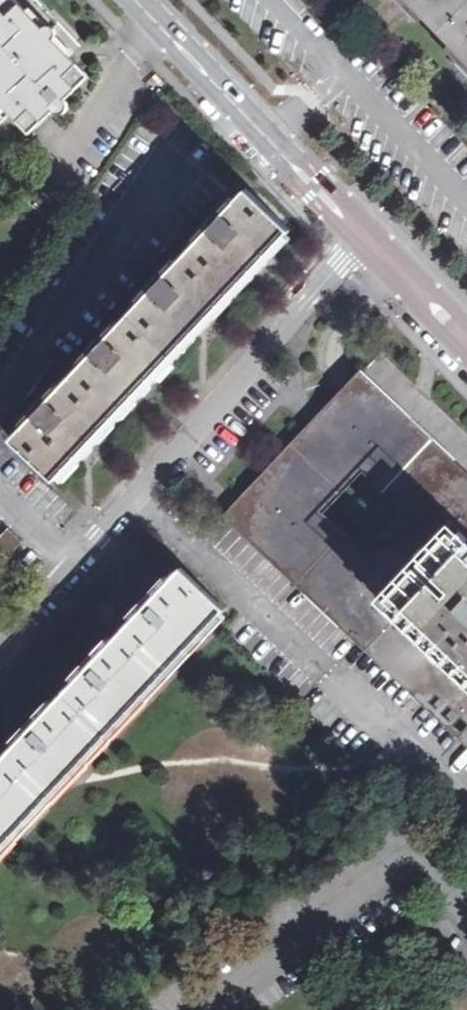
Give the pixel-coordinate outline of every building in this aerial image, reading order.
[(7,118),(28,133),(51,115),(63,117),(69,111),(68,100),(91,76),(53,35),(56,28),(50,23),(43,25),(20,0),(0,0),(0,125),(7,118)] [(407,0),(400,0),(399,2),(405,8),(410,14),(416,9),(407,0)] [(416,9),(462,57),(466,62),(466,0),(407,0),(416,9)] [(462,57),(457,62),(463,68),(466,72),(466,62),(462,57)] [(228,209),(206,232),(171,269),(149,292),(112,332),(90,356),(54,394),(32,418),(12,439),(56,479),(109,423),(169,358),(230,294),(272,249),(290,230),(247,187),(228,209)] [(201,227),(206,232),(228,209),(223,203),(201,227)] [(144,288),(149,292),(171,269),(167,265),(144,288)] [(85,351),(90,356),(112,332),(108,328),(85,351)] [(223,517),(296,586),(466,747),(466,471),(432,438),(360,371),(223,517)] [(32,418),(54,394),(49,389),(27,413),(32,418)] [(0,538),(0,549),(8,557),(22,542),(8,529),(0,538)] [(0,762),(0,848),(25,822),(75,769),(125,715),(175,662),(225,609),(182,568),(0,762)]
